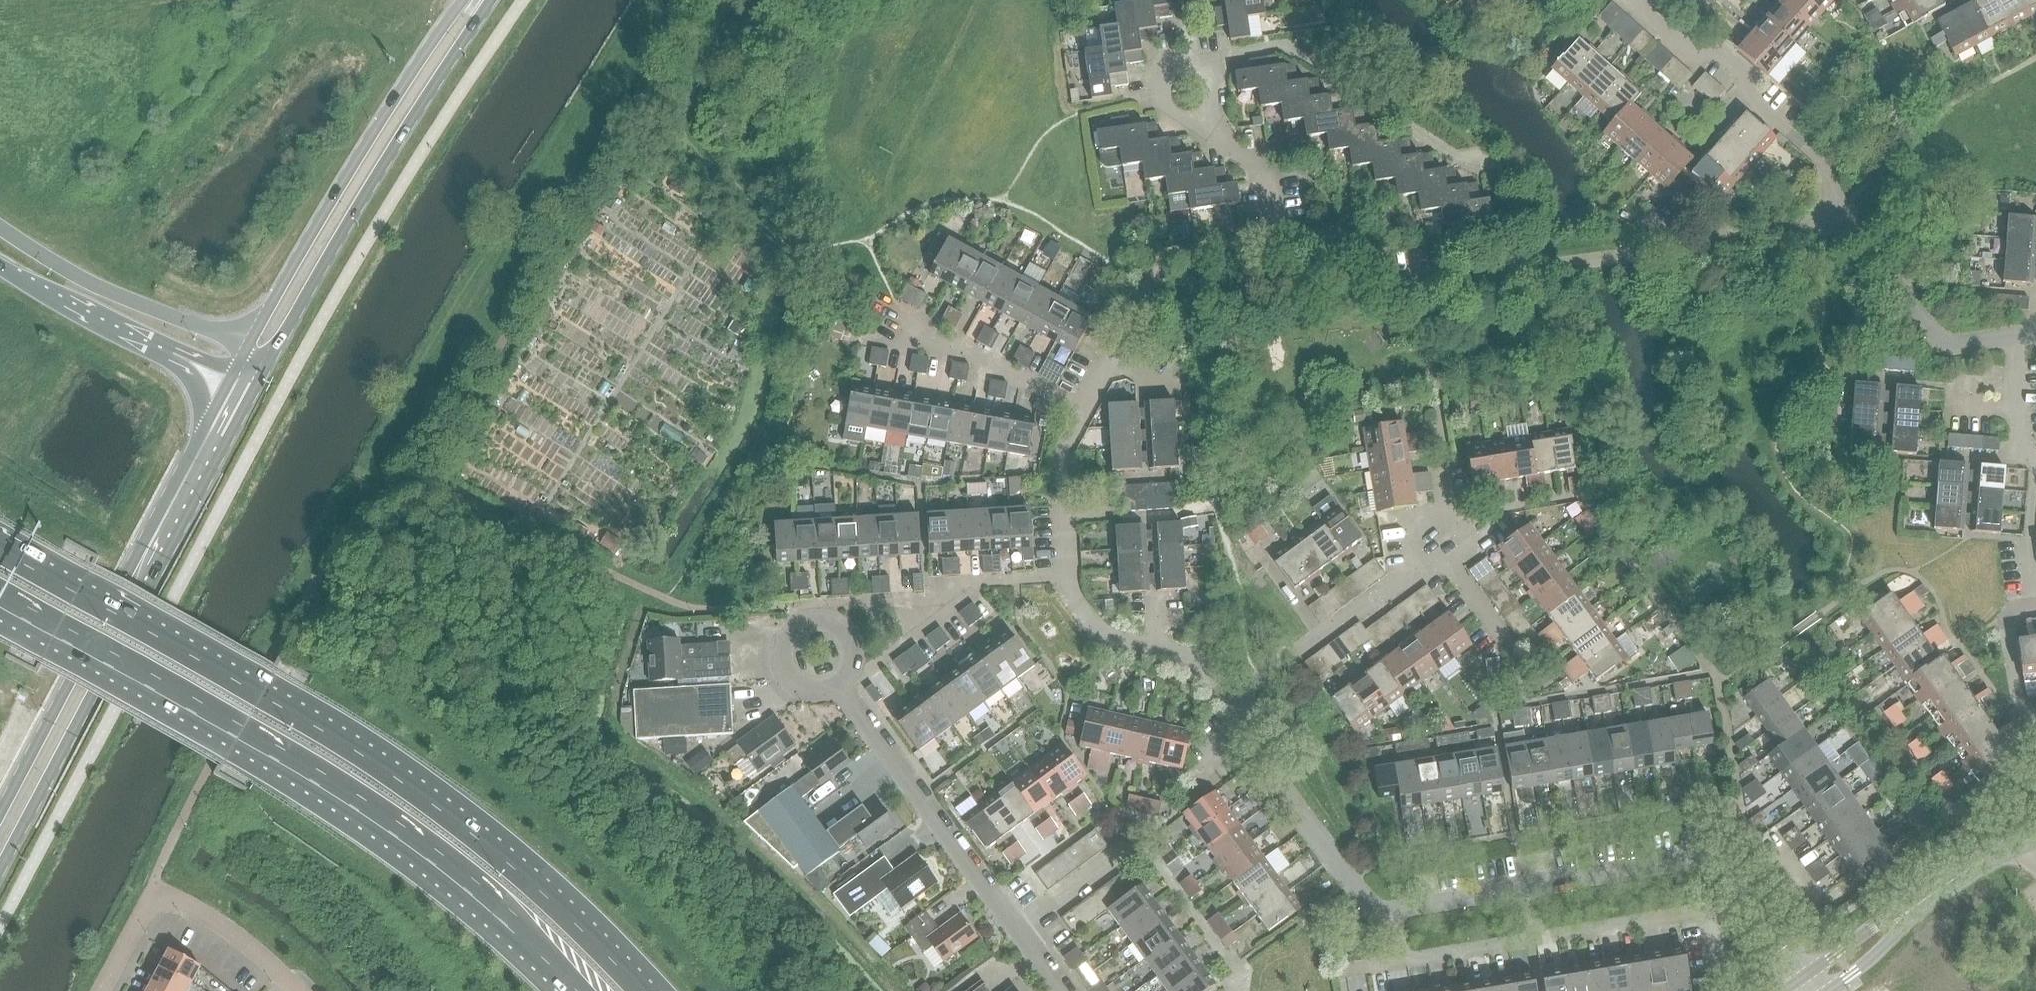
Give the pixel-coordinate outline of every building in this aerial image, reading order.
[(1154,19),(1152,19),(1149,0),(1130,0),(1131,3),(1132,3),(1137,42),(1139,42),(1156,39),(1154,19)] [(1152,19),(1154,19),(1171,17),(1169,0),(1149,0),(1152,19)] [(1224,8),(1214,9),(1216,27),(1227,25),(1229,41),(1249,38),(1246,18),(1244,18),(1241,0),(1223,0),(1224,8)] [(1244,18),(1246,18),(1264,15),(1262,0),(1241,0),(1244,18)] [(1484,9),(1496,0),(1478,0),(1484,9)] [(1807,29),(1821,14),(1805,0),(1779,0),(1777,2),(1807,29)] [(1821,14),(1833,0),(1805,0),(1821,14)] [(1904,28),(1943,8),(1939,0),(1889,0),(1904,28)] [(1972,2),(1991,37),(2009,28),(1994,0),(1976,0),(1972,2)] [(2027,18),(2017,0),(1994,0),(2009,28),(2027,18)] [(2027,18),(2035,13),(2035,0),(2017,0),(2027,18)] [(1794,44),(1807,29),(1777,2),(1764,18),(1794,44)] [(1973,47),(1991,37),(1972,2),(1954,12),(1973,47)] [(1132,3),(1131,3),(1113,5),(1116,26),(1117,25),(1123,65),(1124,65),(1142,62),(1139,42),(1137,42),(1132,3)] [(1863,15),(1872,32),(1884,25),(1875,9),(1863,15)] [(1624,28),(1631,21),(1621,12),(1614,20),(1624,28)] [(1973,47),(1954,12),(1935,22),(1941,33),(1930,39),(1934,48),(1946,41),(1954,57),(1973,47)] [(1780,59),(1794,44),(1764,18),(1750,33),(1780,59)] [(1624,28),(1614,20),(1607,28),(1617,36),(1624,28)] [(1117,25),(1116,26),(1098,28),(1101,48),(1102,48),(1108,88),(1109,88),(1127,85),(1124,65),(1123,65),(1117,25)] [(1780,59),(1750,33),(1736,49),(1766,75),(1780,59)] [(1551,69),(1567,83),(1593,53),(1577,39),(1551,69)] [(1654,55),(1661,48),(1652,39),(1645,47),(1654,55)] [(1654,55),(1645,47),(1638,55),(1648,63),(1654,55)] [(1102,48),(1101,48),(1083,51),(1090,100),(1110,97),(1109,88),(1108,88),(1102,48)] [(1609,67),(1593,53),(1567,83),(1582,97),(1609,67)] [(1296,82),(1294,64),(1267,68),(1266,57),(1248,60),(1250,71),(1239,72),(1234,73),(1237,93),(1257,90),(1257,87),(1296,82)] [(1250,71),(1248,60),(1230,63),(1230,72),(1230,74),(1234,73),(1239,72),(1250,71)] [(1685,82),(1692,75),(1682,66),(1675,74),(1685,82)] [(1582,97),(1597,110),(1624,80),(1609,67),(1582,97)] [(1714,81),(1704,73),(1698,80),(1708,89),(1714,81)] [(1669,82),(1673,85),(1678,90),(1685,82),(1675,74),(1669,82)] [(1260,108),(1280,105),(1279,103),(1319,97),(1319,96),(1316,79),(1296,82),(1257,87),(1257,90),(1260,108)] [(1640,95),(1624,80),(1597,110),(1612,123),(1613,124),(1630,104),(1631,105),(1640,95)] [(1708,89),(1698,80),(1691,87),(1701,96),(1708,89)] [(1718,97),(1720,96),(1724,90),(1714,81),(1708,89),(1718,97)] [(1708,89),(1701,96),(1712,105),(1718,97),(1708,89)] [(1282,123),(1302,120),(1302,118),(1342,112),(1342,111),(1339,94),(1319,96),(1319,97),(1279,103),(1280,105),(1282,123)] [(1602,134),(1619,148),(1645,118),(1631,105),(1630,104),(1613,124),(1612,123),(1602,134)] [(1305,137),(1325,134),(1325,133),(1364,127),(1364,126),(1362,108),(1342,111),(1342,112),(1302,118),(1302,120),(1305,137)] [(1744,112),(1731,128),(1761,154),(1775,139),(1744,112)] [(1158,142),(1158,141),(1155,123),(1129,127),(1128,116),(1109,119),(1111,130),(1095,132),(1098,152),(1118,149),(1118,147),(1158,142)] [(1262,125),(1261,117),(1251,118),(1253,127),(1262,125)] [(1661,131),(1645,118),(1619,148),(1634,162),(1661,131)] [(1328,152),(1348,149),(1347,147),(1387,142),(1387,141),(1385,123),(1364,126),(1364,127),(1325,133),(1325,134),(1328,152)] [(1717,143),(1747,170),(1761,154),(1731,128),(1717,143)] [(1634,162),(1649,175),(1676,145),(1661,131),(1634,162)] [(1181,156),(1180,156),(1178,138),(1158,141),(1158,142),(1118,147),(1118,149),(1098,152),(1099,160),(1100,162),(1101,163),(1102,165),(1104,166),(1105,167),(1107,167),(1109,168),(1111,168),(1113,168),(1141,164),(1141,162),(1181,156)] [(1347,147),(1348,149),(1351,168),(1371,165),(1371,162),(1410,156),(1408,139),(1387,142),(1387,141),(1387,142),(1347,147)] [(1717,143),(1703,159),(1733,186),(1747,170),(1717,143)] [(1692,159),(1676,145),(1649,175),(1665,189),(1692,159)] [(1203,171),(1203,170),(1201,153),(1180,156),(1181,156),(1141,162),(1141,164),(1144,181),(1164,178),(1164,177),(1203,171)] [(1430,153),(1410,156),(1371,162),(1371,165),(1374,182),(1394,179),(1393,177),(1433,171),(1430,153)] [(1699,183),(1691,192),(1690,193),(1704,206),(1713,196),(1719,201),(1733,186),(1703,159),(1689,175),(1699,183)] [(1166,196),(1186,193),(1186,192),(1226,186),(1226,185),(1223,168),(1203,170),(1203,171),(1164,177),(1164,178),(1166,196)] [(1393,177),(1394,179),(1396,197),(1417,194),(1416,192),(1456,186),(1453,168),(1433,171),(1393,177)] [(668,188),(679,196),(687,185),(676,177),(668,188)] [(1419,212),(1439,209),(1439,207),(1478,201),(1476,183),(1456,186),(1416,192),(1417,194),(1419,212)] [(1186,192),(1186,193),(1189,211),(1238,204),(1235,184),(1226,185),(1226,186),(1186,192)] [(610,211),(615,202),(609,198),(603,207),(610,211)] [(1439,207),(1439,209),(1442,227),(1491,219),(1488,200),(1478,201),(1439,207)] [(2007,216),(2005,239),(2034,241),(2035,218),(2007,216)] [(598,237),(604,229),(595,222),(589,231),(598,237)] [(928,273),(947,283),(965,249),(939,235),(929,253),(937,257),(928,273)] [(2032,262),(2034,241),(2005,239),(2003,260),(2032,262)] [(965,249),(947,283),(965,293),(983,259),(965,249)] [(965,293),(983,303),(1001,269),(983,259),(965,293)] [(2030,285),(2032,262),(2003,260),(2002,283),(2030,285)] [(1001,313),(1019,279),(1001,269),(983,303),(1001,313)] [(559,270),(556,277),(561,279),(564,272),(559,270)] [(1969,271),(1968,286),(1979,286),(1980,272),(1969,271)] [(1093,276),(1086,286),(1092,291),(1099,281),(1093,276)] [(1001,313),(1018,322),(1037,289),(1019,279),(1001,313)] [(748,280),(742,289),(751,295),(756,287),(756,285),(748,280)] [(926,295),(919,291),(921,287),(911,282),(900,301),(918,310),(926,295)] [(1055,298),(1037,289),(1018,322),(1036,332),(1055,298)] [(1985,294),(1977,294),(1976,306),(1984,307),(1985,294)] [(1993,308),(1994,295),(1985,294),(1984,307),(1993,308)] [(544,302),(551,305),(554,298),(547,295),(544,302)] [(2001,309),(2002,296),(1994,295),(1993,308),(2001,309)] [(2009,309),(2010,296),(2002,296),(2001,309),(2009,309)] [(2018,310),(2019,297),(2010,296),(2009,309),(2018,310)] [(2018,310),(2020,310),(2027,311),(2028,298),(2019,297),(2018,310)] [(1036,332),(1054,342),(1073,308),(1055,298),(1036,332)] [(1077,300),(1073,308),(1054,342),(1073,352),(1084,332),(1091,318),(1096,310),(1077,300)] [(939,322),(947,326),(955,311),(947,307),(939,322)] [(947,326),(955,330),(962,315),(955,311),(947,326)] [(727,330),(743,340),(748,331),(732,321),(727,330)] [(975,341),(983,345),(991,331),(983,326),(975,341)] [(990,350),(990,349),(998,335),(991,331),(983,345),(990,350)] [(741,350),(733,346),(729,353),(736,358),(741,350)] [(1011,361),(1018,365),(1026,350),(1019,346),(1011,361)] [(876,366),(879,349),(871,348),(868,365),(876,366)] [(888,351),(879,349),(876,366),(885,368),(888,351)] [(1018,365),(1026,369),(1034,354),(1026,350),(1018,365)] [(916,373),(919,357),(911,355),(908,372),(916,373)] [(1871,369),(1872,356),(1863,355),(1862,368),(1871,369)] [(1880,357),(1872,356),(1871,369),(1879,369),(1880,357)] [(928,358),(919,357),(916,373),(925,375),(928,358)] [(1889,357),(1880,357),(1879,369),(1888,370),(1889,357)] [(1897,358),(1889,357),(1888,370),(1896,371),(1897,358)] [(1905,358),(1897,358),(1896,371),(1904,371),(1905,358)] [(1914,359),(1905,358),(1904,371),(1913,372),(1914,359)] [(957,380),(960,364),(951,362),(948,379),(957,380)] [(965,382),(968,365),(960,364),(957,380),(965,382)] [(1063,370),(1055,366),(1047,381),(1055,385),(1063,370)] [(995,398),(998,382),(989,380),(986,397),(995,398)] [(1003,400),(1006,383),(998,382),(995,398),(1003,400)] [(1880,408),(1882,386),(1854,383),(1852,406),(1880,408)] [(865,428),(872,390),(851,386),(844,424),(865,428)] [(1917,411),(1919,389),(1919,388),(1891,386),(1889,409),(1917,411)] [(865,428),(885,432),(892,394),(872,390),(865,428)] [(905,435),(912,397),(892,394),(885,432),(905,435)] [(905,435),(925,439),(932,401),(912,397),(905,435)] [(1051,408),(1036,399),(1032,407),(1047,415),(1051,408)] [(946,442),(952,404),(932,401),(925,439),(946,442)] [(1144,403),(1146,425),(1174,424),(1173,401),(1144,403)] [(1107,405),(1108,428),(1137,426),(1135,403),(1107,405)] [(946,442),(966,446),(972,408),(952,404),(946,442)] [(1850,427),(1879,430),(1880,408),(1852,406),(1850,427)] [(492,408),(486,418),(494,423),(500,413),(492,408)] [(966,446),(986,449),(992,411),(972,408),(966,446)] [(1351,412),(1353,422),(1369,420),(1367,409),(1351,412)] [(1916,432),(1917,411),(1889,409),(1887,430),(1916,432)] [(986,449),(1006,453),(1013,415),(992,411),(986,449)] [(1033,419),(1013,415),(1006,453),(1027,457),(1033,419)] [(1362,430),(1365,451),(1423,441),(1422,432),(1403,435),(1401,423),(1362,430)] [(1146,425),(1147,447),(1175,445),(1174,424),(1146,425)] [(1108,428),(1110,449),(1138,447),(1137,426),(1108,428)] [(1877,452),(1879,430),(1850,427),(1848,450),(1877,452)] [(1568,429),(1547,433),(1554,472),(1574,469),(1568,429)] [(1886,453),(1914,455),(1916,432),(1887,430),(1886,453)] [(1543,474),(1554,472),(1547,433),(1527,436),(1536,494),(1546,493),(1543,474)] [(1955,448),(1956,435),(1947,434),(1946,447),(1955,448)] [(1964,436),(1956,435),(1955,448),(1963,449),(1964,436)] [(1527,496),(1536,494),(1527,436),(1507,440),(1513,479),(1524,477),(1527,496)] [(1973,436),(1964,436),(1963,449),(1972,449),(1973,436)] [(1981,437),(1973,436),(1972,449),(1980,450),(1981,437)] [(1990,438),(1981,437),(1980,450),(1989,451),(1990,438)] [(1998,438),(1990,438),(1989,451),(1997,451),(1998,438)] [(1503,481),(1513,479),(1507,440),(1487,443),(1496,501),(1506,499),(1503,481)] [(1369,471),(1408,464),(1407,454),(1425,451),(1423,441),(1365,451),(1369,471)] [(1487,502),(1496,501),(1487,443),(1466,446),(1472,486),(1484,484),(1487,502)] [(1177,468),(1175,445),(1147,447),(1148,469),(1177,468)] [(1139,470),(1138,447),(1110,449),(1111,472),(1139,470)] [(704,456),(695,449),(690,456),(699,462),(704,456)] [(688,475),(694,466),(685,460),(679,469),(688,475)] [(869,462),(868,471),(879,472),(880,463),(869,462)] [(953,477),(955,464),(944,462),(942,476),(953,477)] [(1938,463),(1936,485),(1964,487),(1966,465),(1938,463)] [(1369,471),(1372,491),(1430,482),(1428,472),(1410,475),(1408,464),(1369,471)] [(920,468),(909,466),(908,474),(918,476),(920,468)] [(1975,466),(1973,488),(2002,490),(2003,468),(1975,466)] [(1008,479),(1009,496),(1015,495),(1026,484),(1025,478),(1008,479)] [(1569,493),(1578,491),(1576,478),(1566,479),(1569,493)] [(1430,482),(1372,491),(1375,512),(1415,506),(1413,494),(1431,491),(1430,482)] [(1171,496),(1170,483),(1162,484),(1162,496),(1171,496)] [(1145,485),(1146,497),(1154,497),(1153,484),(1145,485)] [(1162,496),(1162,484),(1153,484),(1154,497),(1162,496)] [(1128,486),(1129,499),(1137,498),(1136,485),(1128,486)] [(1136,485),(1137,498),(1146,497),(1145,485),(1136,485)] [(1963,509),(1964,487),(1936,485),(1934,507),(1963,509)] [(1129,499),(1128,486),(1119,486),(1120,499),(1129,499)] [(2000,512),(2002,490),(1973,488),(1971,510),(2000,512)] [(1163,509),(1162,496),(1154,497),(1155,510),(1163,509)] [(1163,509),(1171,509),(1172,509),(1171,496),(1162,496),(1163,509)] [(1137,498),(1138,511),(1146,510),(1146,497),(1137,498)] [(1154,497),(1146,497),(1146,510),(1155,510),(1154,497)] [(1130,511),(1138,511),(1137,498),(1129,499),(1130,511)] [(1121,512),(1130,511),(1129,499),(1120,499),(1121,512)] [(797,562),(817,561),(815,522),(813,522),(812,507),(796,508),(797,523),(794,523),(797,562)] [(1961,531),(1963,509),(1934,507),(1933,529),(1961,531)] [(1336,508),(1319,520),(1343,553),(1360,540),(1336,508)] [(1029,509),(1028,509),(1008,510),(1010,549),(1031,547),(1029,509)] [(990,550),(1010,549),(1008,510),(987,511),(990,550)] [(1998,534),(2000,512),(1971,510),(1970,532),(1998,534)] [(969,551),(990,550),(987,511),(967,513),(969,551)] [(949,553),(969,551),(967,513),(947,514),(949,553)] [(928,554),(949,553),(947,514),(925,515),(928,554)] [(919,554),(917,516),(896,517),(898,556),(919,554)] [(878,557),(898,556),(896,517),(876,518),(878,557)] [(1195,517),(1180,520),(1182,530),(1197,527),(1195,517)] [(858,558),(878,557),(876,518),(855,519),(858,558)] [(855,519),(835,521),(837,559),(858,558),(855,519)] [(1327,565),(1343,553),(1319,520),(1303,532),(1327,565)] [(817,561),(837,559),(835,521),(815,522),(817,561)] [(1243,532),(1253,546),(1266,536),(1257,522),(1243,532)] [(775,563),(797,562),(794,523),(773,524),(775,563)] [(1152,525),(1153,547),(1181,546),(1180,523),(1152,525)] [(588,531),(575,524),(571,532),(583,539),(588,531)] [(1509,565),(1541,542),(1529,525),(1497,548),(1509,565)] [(1143,526),(1114,527),(1116,550),(1144,548),(1143,526)] [(1303,532),(1286,544),(1310,577),(1327,565),(1303,532)] [(1509,565),(1521,582),(1553,558),(1541,542),(1509,565)] [(1293,589),(1310,577),(1286,544),(1269,557),(1293,589)] [(1154,569),(1183,567),(1181,546),(1153,547),(1154,569)] [(1116,550),(1117,571),(1146,570),(1144,548),(1116,550)] [(982,574),(991,573),(990,556),(981,557),(982,574)] [(991,573),(992,573),(1000,573),(999,556),(990,556),(991,573)] [(1354,557),(1349,561),(1356,571),(1361,567),(1354,557)] [(949,559),(950,575),(959,575),(958,558),(949,559)] [(1566,575),(1553,558),(1521,582),(1533,598),(1566,575)] [(950,575),(949,559),(941,559),(942,576),(950,575)] [(1154,569),(1156,591),(1184,590),(1183,567),(1154,569)] [(1351,575),(1357,583),(1368,576),(1361,567),(1356,571),(1351,575)] [(1118,594),(1124,593),(1147,592),(1146,570),(1117,571),(1118,594)] [(1484,576),(1491,586),(1500,580),(1492,570),(1484,576)] [(797,574),(798,590),(807,590),(806,573),(797,574)] [(798,590),(797,574),(789,574),(790,591),(798,590)] [(921,574),(920,575),(912,575),(913,592),(922,591),(921,574)] [(1533,598),(1545,615),(1578,591),(1566,575),(1533,598)] [(880,594),(889,593),(888,576),(879,577),(880,594)] [(1357,583),(1363,591),(1374,584),(1368,576),(1357,583)] [(1484,576),(1476,582),(1483,592),(1491,586),(1484,576)] [(872,594),(880,594),(879,577),(871,577),(872,594)] [(839,596),(838,579),(830,580),(831,597),(839,596)] [(839,596),(848,596),(847,579),(838,579),(839,596)] [(1425,585),(1418,590),(1427,602),(1434,597),(1425,585)] [(1921,585),(1912,592),(1917,599),(1918,600),(1928,593),(1922,585),(1921,585)] [(1318,599),(1324,607),(1335,600),(1329,591),(1318,599)] [(1590,608),(1578,591),(1545,615),(1552,623),(1537,634),(1542,642),(1590,608)] [(1959,682),(1972,672),(1973,671),(1965,660),(1951,670),(1941,656),(1937,659),(1932,651),(1947,640),(1936,625),(1921,636),(1908,618),(1923,607),(1918,600),(1917,599),(1912,592),(1897,602),(1890,593),(1857,616),(1977,783),(2013,758),(2006,748),(2021,738),(2013,726),(1998,736),(1982,715),(1997,704),(1989,693),(1974,703),(1959,682)] [(1324,607),(1330,615),(1341,608),(1335,600),(1324,607)] [(971,603),(965,608),(975,622),(981,617),(971,603)] [(1508,609),(1515,619),(1524,613),(1516,603),(1508,609)] [(1403,614),(1397,606),(1387,613),(1393,622),(1403,614)] [(965,608),(958,614),(968,627),(975,622),(965,608)] [(1563,639),(1569,648),(1602,624),(1590,608),(1542,642),(1548,650),(1563,639)] [(1508,609),(1500,615),(1507,625),(1515,619),(1508,609)] [(1453,658),(1470,646),(1446,613),(1429,626),(1453,658)] [(1409,622),(1403,614),(1393,622),(1399,630),(1409,622)] [(2029,620),(2032,638),(2016,640),(2023,684),(2035,682),(2035,619),(2029,620)] [(1365,630),(1364,630),(1358,622),(1348,630),(1354,638),(1365,630)] [(1561,667),(1567,675),(1614,640),(1602,624),(1569,648),(1576,656),(1561,667)] [(1453,658),(1429,626),(1413,638),(1436,670),(1453,658)] [(939,627),(932,633),(942,646),(949,641),(939,627)] [(1371,639),(1365,630),(1354,638),(1360,646),(1371,639)] [(1008,631),(991,644),(1016,678),(1033,666),(1008,631)] [(942,646),(932,633),(925,638),(935,651),(942,646)] [(1436,670),(1413,638),(1396,650),(1420,682),(1436,670)] [(648,682),(693,679),(692,659),(680,660),(679,645),(678,640),(646,642),(648,682)] [(1626,657),(1614,640),(1567,675),(1572,683),(1587,672),(1594,681),(1626,657)] [(716,643),(679,645),(680,660),(692,659),(693,679),(730,677),(728,656),(716,656),(716,643)] [(1016,678),(991,644),(974,656),(999,690),(1016,678)] [(1315,654),(1321,662),(1332,654),(1326,646),(1315,654)] [(1686,649),(1680,653),(1669,660),(1675,668),(1678,672),(1695,661),(1686,649)] [(1420,682),(1396,650),(1380,662),(1404,694),(1420,682)] [(916,665),(906,652),(899,657),(909,670),(916,665)] [(1332,654),(1321,662),(1328,670),(1338,663),(1332,654)] [(999,690),(974,656),(958,668),(983,702),(999,690)] [(909,670),(899,657),(892,662),(902,675),(909,670)] [(1483,658),(1487,686),(1501,684),(1498,657),(1483,658)] [(1347,671),(1340,662),(1332,668),(1339,677),(1347,671)] [(1387,706),(1404,694),(1380,662),(1363,674),(1387,706)] [(983,702),(958,668),(941,680),(966,715),(983,702)] [(1371,718),(1387,706),(1363,674),(1347,686),(1371,718)] [(950,727),(966,715),(941,680),(925,692),(950,727)] [(1688,681),(1680,683),(1683,699),(1691,698),(1688,681)] [(1755,715),(1779,698),(1767,681),(1756,688),(1752,681),(1738,691),(1755,715)] [(1683,699),(1680,683),(1672,684),(1674,701),(1683,699)] [(871,684),(870,685),(864,690),(874,703),(881,698),(871,684)] [(729,685),(632,691),(635,740),(732,734),(729,685)] [(1354,731),(1371,718),(1347,686),(1330,699),(1354,731)] [(1648,688),(1640,689),(1642,706),(1651,705),(1648,688)] [(1642,706),(1640,689),(1631,691),(1634,707),(1642,706)] [(950,727),(925,692),(908,704),(934,739),(950,727)] [(1608,695),(1599,696),(1602,713),(1610,711),(1608,695)] [(1602,713),(1599,696),(1591,698),(1593,714),(1602,713)] [(1791,715),(1779,698),(1755,715),(1767,732),(1791,715)] [(1567,701),(1559,703),(1562,719),(1570,718),(1567,701)] [(1562,719),(1559,703),(1550,704),(1553,721),(1562,719)] [(934,739),(908,704),(891,717),(916,751),(934,739)] [(1888,721),(1899,713),(1894,705),(1882,713),(1888,721)] [(1090,750),(1086,768),(1095,770),(1108,713),(1088,708),(1079,747),(1090,750)] [(1530,725),(1527,708),(1519,709),(1522,726),(1530,725)] [(1522,726),(1519,709),(1510,711),(1513,728),(1522,726)] [(1109,754),(1119,757),(1128,718),(1108,713),(1095,770),(1105,772),(1109,754)] [(1888,721),(1893,728),(1905,720),(1899,713),(1888,721)] [(1686,718),(1691,747),(1711,743),(1707,714),(1686,718)] [(1803,731),(1791,715),(1767,732),(1778,747),(1779,748),(1803,731)] [(1148,722),(1128,718),(1119,757),(1139,761),(1148,722)] [(1691,747),(1686,718),(1666,721),(1671,750),(1672,750),(1691,747)] [(773,719),(725,754),(733,766),(746,756),(756,770),(792,744),(773,719)] [(1064,733),(1077,737),(1080,725),(1067,721),(1064,733)] [(1666,721),(1646,724),(1653,766),(1674,763),(1672,750),(1671,750),(1666,721)] [(1139,761),(1159,766),(1168,727),(1148,722),(1139,761)] [(1423,735),(1430,730),(1426,724),(1419,728),(1423,735)] [(1653,766),(1646,724),(1625,728),(1632,770),(1653,766)] [(1189,731),(1168,727),(1159,766),(1180,770),(1189,731)] [(988,728),(980,733),(986,741),(994,735),(988,728)] [(1625,728),(1605,731),(1612,773),(1632,770),(1625,728)] [(1475,731),(1475,732),(1477,740),(1493,737),(1492,729),(1475,731)] [(1504,748),(1511,790),(1532,786),(1525,744),(1522,729),(1501,733),(1504,748)] [(1612,773),(1605,731),(1585,734),(1592,776),(1612,773)] [(1814,748),(1803,731),(1779,748),(1778,747),(1767,755),(1780,773),(1814,748)] [(986,741),(980,733),(972,739),(978,747),(986,741)] [(1469,741),(1468,733),(1451,735),(1453,744),(1469,741)] [(1565,738),(1572,780),(1592,776),(1585,734),(1565,738)] [(1453,744),(1451,735),(1435,738),(1436,747),(1453,744)] [(1739,751),(1753,742),(1748,735),(1734,744),(1739,751)] [(1545,741),(1552,783),(1572,780),(1565,738),(1545,741)] [(1917,738),(1906,746),(1912,754),(1923,746),(1917,738)] [(662,741),(663,756),(685,754),(684,739),(662,741)] [(1428,748),(1427,739),(1410,742),(1412,751),(1428,748)] [(1525,744),(1532,786),(1552,783),(1545,741),(1525,744)] [(803,763),(810,773),(792,786),(800,798),(848,763),(832,742),(803,763)] [(1412,751),(1410,742),(1394,745),(1395,753),(1412,751)] [(1067,790),(1084,777),(1061,745),(1044,758),(1067,790)] [(1923,746),(1912,754),(1917,761),(1928,753),(1923,746)] [(1361,750),(1363,759),(1380,756),(1378,747),(1361,750)] [(1826,765),(1814,748),(1780,773),(1791,789),(1826,765)] [(1474,753),(1481,795),(1502,791),(1495,749),(1474,753)] [(703,750),(685,764),(693,775),(711,762),(703,750)] [(1461,798),(1481,795),(1474,753),(1454,756),(1461,798)] [(1434,759),(1441,801),(1461,798),(1454,756),(1434,759)] [(1743,772),(1756,763),(1751,756),(1737,765),(1743,772)] [(1051,802),(1067,790),(1044,758),(1027,770),(1051,802)] [(1421,805),(1441,801),(1434,759),(1414,763),(1421,805)] [(1399,795),(1398,795),(1400,808),(1421,805),(1414,763),(1394,766),(1399,795)] [(1826,765),(1791,789),(1803,806),(1838,781),(1826,765)] [(1378,798),(1398,795),(1399,795),(1394,766),(1373,769),(1378,798)] [(1034,814),(1051,802),(1027,770),(1011,782),(1034,814)] [(1930,779),(1935,787),(1946,779),(1941,771),(1930,779)] [(1741,789),(1746,796),(1760,786),(1755,779),(1741,789)] [(1935,787),(1941,795),(1952,787),(1946,779),(1935,787)] [(1850,798),(1838,781),(1803,806),(1815,823),(1850,798)] [(1018,826),(1034,814),(1011,782),(994,794),(1018,826)] [(820,784),(804,796),(810,804),(826,793),(820,784)] [(1248,794),(1258,807),(1269,799),(1259,786),(1248,794)] [(1751,803),(1765,793),(1760,786),(1746,796),(1751,803)] [(791,868),(797,864),(816,891),(829,882),(818,867),(838,852),(791,787),(757,811),(742,823),(791,868)] [(1194,833),(1227,809),(1214,792),(1182,816),(1194,833)] [(1018,826),(994,794),(978,806),(1001,838),(1018,826)] [(1083,811),(1090,805),(1082,794),(1075,800),(1083,811)] [(1137,798),(1128,796),(1125,809),(1134,811),(1137,798)] [(1151,801),(1137,798),(1134,811),(1148,814),(1151,801)] [(1850,798),(1815,823),(1827,839),(1862,815),(1850,798)] [(1083,811),(1075,800),(1067,805),(1075,816),(1083,811)] [(1160,803),(1151,801),(1148,814),(1157,816),(1160,803)] [(824,833),(835,847),(854,833),(864,847),(894,826),(878,805),(863,816),(857,808),(824,833)] [(984,851),(1001,838),(978,806),(961,818),(984,851)] [(1194,833),(1207,849),(1239,825),(1227,809),(1194,833)] [(1752,828),(1766,819),(1760,811),(1747,821),(1752,828)] [(1874,831),(1862,815),(1827,839),(1839,856),(1874,831)] [(1050,835),(1057,829),(1049,818),(1042,824),(1050,835)] [(1125,845),(1130,824),(1117,822),(1112,842),(1125,845)] [(1050,835),(1042,824),(1034,829),(1042,840),(1050,835)] [(1125,845),(1137,848),(1142,827),(1130,824),(1125,845)] [(1251,842),(1239,825),(1207,849),(1219,866),(1251,842)] [(1785,843),(1799,833),(1794,827),(1781,837),(1785,843)] [(1097,854),(1107,847),(1094,830),(1084,837),(1097,854)] [(1885,848),(1874,831),(1839,856),(1851,874),(1862,866),(1861,865),(1885,848)] [(1785,843),(1791,851),(1804,841),(1799,833),(1785,843)] [(1097,854),(1084,837),(1074,844),(1087,861),(1097,854)] [(1017,859),(1024,853),(1016,842),(1009,848),(1017,859)] [(1219,866),(1231,882),(1263,858),(1251,842),(1219,866)] [(1165,843),(1159,847),(1154,851),(1160,858),(1171,850),(1165,843)] [(1087,861),(1074,844),(1064,852),(1077,869),(1087,861)] [(1017,859),(1009,848),(1001,853),(1009,865),(1017,859)] [(1861,865),(1862,866),(1874,882),(1898,865),(1885,848),(1861,865)] [(1160,858),(1165,865),(1165,866),(1176,858),(1171,850),(1160,858)] [(1077,869),(1064,852),(1054,859),(1067,876),(1077,869)] [(883,857),(832,894),(848,917),(886,890),(900,909),(936,883),(915,855),(893,871),(883,857)] [(1275,875),(1263,858),(1231,882),(1243,899),(1275,875)] [(1067,876),(1054,859),(1044,866),(1057,883),(1067,876)] [(1809,876),(1823,867),(1818,860),(1805,870),(1809,876)] [(1057,883),(1044,866),(1034,874),(1046,891),(1057,883)] [(1809,876),(1815,884),(1828,874),(1823,867),(1809,876)] [(1122,898),(1132,891),(1120,874),(1110,881),(1122,898)] [(1178,884),(1184,891),(1195,883),(1189,875),(1178,884)] [(1243,899),(1255,915),(1287,891),(1275,875),(1243,899)] [(1122,898),(1110,881),(1100,889),(1113,906),(1122,898)] [(1184,891),(1189,899),(1201,891),(1195,883),(1184,891)] [(1119,927),(1154,901),(1141,884),(1132,891),(1122,898),(1113,906),(1107,910),(1119,927)] [(1090,896),(1103,913),(1107,910),(1113,906),(1100,889),(1090,896)] [(1300,908),(1287,891),(1255,915),(1267,932),(1300,908)] [(1080,903),(1093,920),(1103,913),(1090,896),(1080,903)] [(1166,918),(1154,901),(1119,927),(1131,943),(1166,918)] [(1070,911),(1083,928),(1093,920),(1080,903),(1070,911)] [(1834,911),(1833,910),(1829,904),(1815,913),(1820,921),(1834,911)] [(1070,911),(1060,918),(1072,935),(1083,928),(1070,911)] [(925,912),(903,928),(922,953),(931,946),(943,962),(976,938),(959,915),(938,930),(925,912)] [(1217,913),(1206,921),(1212,929),(1223,921),(1217,913)] [(1178,934),(1166,918),(1131,943),(1143,960),(1178,934)] [(1231,932),(1223,921),(1212,929),(1220,940),(1231,932)] [(1226,948),(1231,945),(1237,940),(1231,932),(1220,940),(1226,948)] [(1190,951),(1178,934),(1143,960),(1155,976),(1190,951)] [(1067,964),(1081,954),(1076,947),(1062,957),(1067,964)] [(1689,990),(1682,948),(1662,951),(1668,990),(1683,990),(1689,990)] [(190,984),(199,967),(200,967),(169,950),(159,967),(190,984)] [(1155,976),(1166,990),(1170,990),(1202,968),(1190,951),(1155,976)] [(1641,955),(1647,990),(1668,990),(1662,951),(1641,955)] [(1067,964),(1072,971),(1086,961),(1081,954),(1067,964)] [(1621,958),(1627,990),(1647,990),(1641,955),(1621,958)] [(1601,962),(1606,990),(1627,990),(1621,958),(1601,962)] [(1581,965),(1585,990),(1606,990),(1601,962),(1581,965)] [(1561,968),(1565,990),(1585,990),(1581,965),(1561,968)] [(161,990),(187,990),(190,984),(159,967),(150,985),(161,990)] [(1202,968),(1170,990),(1205,990),(1214,984),(1202,968)] [(1561,968),(1540,972),(1543,990),(1565,990),(1561,968)] [(1511,976),(1514,990),(1535,990),(1532,973),(1511,976)] [(1491,980),(1493,990),(1514,990),(1511,976),(1491,980)] [(1105,987),(1100,980),(1086,990),(1087,990),(1100,990),(1105,987)] [(1471,983),(1472,990),(1493,990),(1491,980),(1471,983)] [(917,989),(918,990),(932,990),(925,982),(917,989)]
